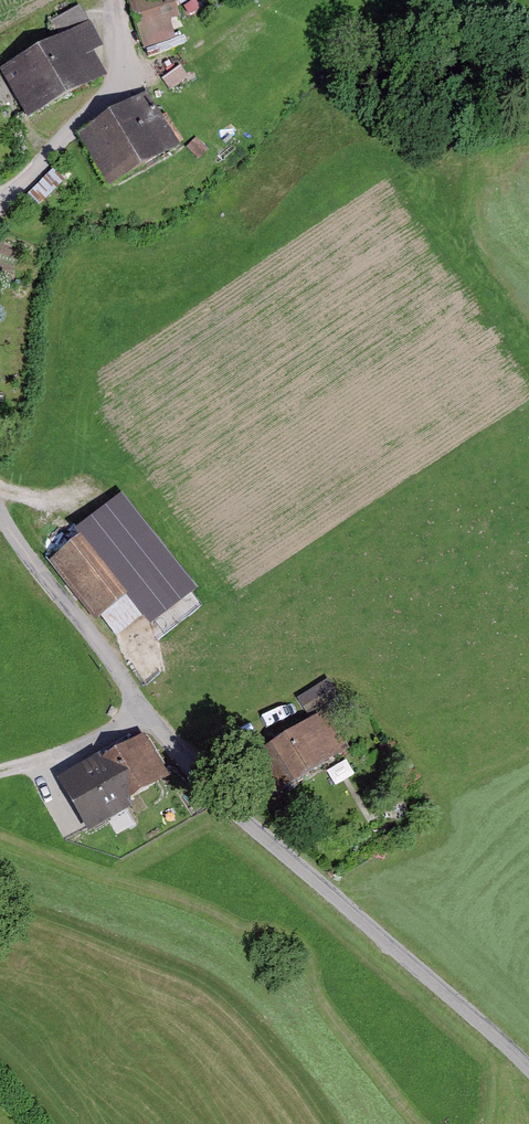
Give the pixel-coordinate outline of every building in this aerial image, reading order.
[(142,42),(183,33),(176,0),(132,0),(142,42)] [(81,32),(1,72),(26,121),(106,82),(81,32)] [(150,99),(80,137),(109,190),(179,153),(150,99)] [(124,489),(80,523),(91,536),(135,592),(153,616),(197,583),(124,489)] [(135,592),(91,536),(52,566),(96,622),(135,592)] [(326,718),(258,756),(278,792),(346,754),(326,718)] [(101,758),(60,781),(90,835),(134,811),(129,802),(168,780),(145,740),(103,763),(101,758)]
